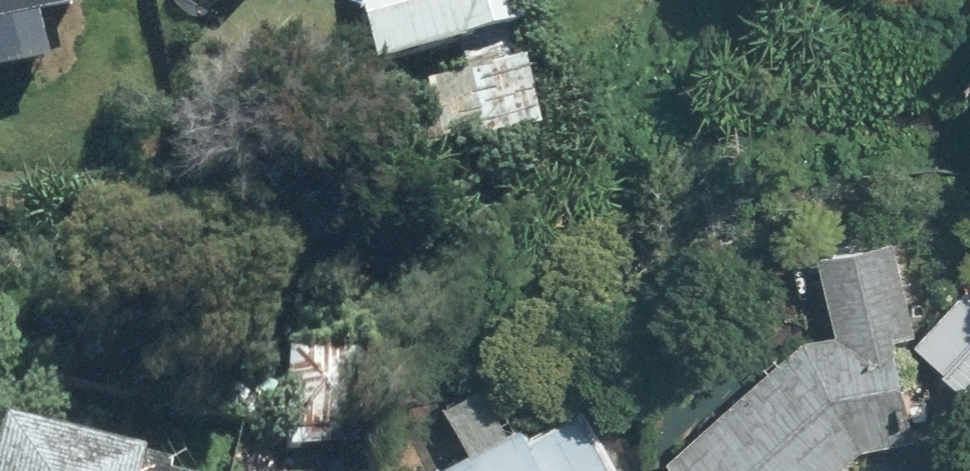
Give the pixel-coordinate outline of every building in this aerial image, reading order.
[(28,30),(72,21),(68,0),(0,0),(0,76),(37,68),(28,30)] [(220,11),(230,0),(208,0),(220,11)] [(362,76),(513,38),(503,0),(343,0),(362,76)] [(532,138),(508,45),(457,58),(462,78),(419,88),(422,98),(374,110),(388,165),(478,142),(481,151),(532,138)] [(661,466),(666,470),(837,470),(863,447),(864,450),(909,443),(892,336),(910,333),(896,241),(817,253),(830,337),(794,342),(661,466)] [(910,341),(969,394),(969,273),(910,341)] [(426,470),(612,470),(580,408),(526,435),(520,424),(513,427),(490,381),(444,404),(467,450),(426,470)] [(0,449),(0,470),(115,470),(0,449)]
